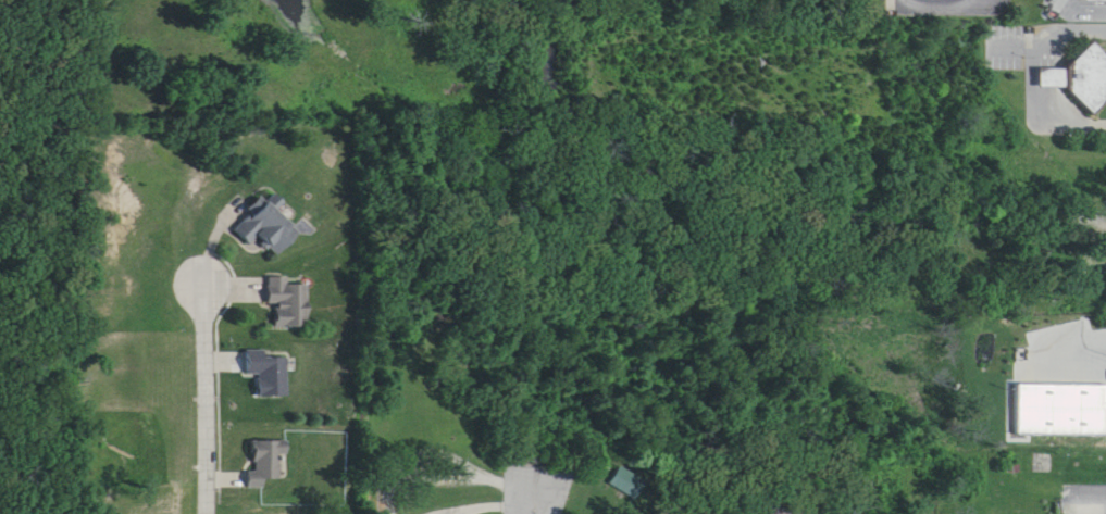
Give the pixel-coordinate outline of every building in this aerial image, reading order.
[(1039,90),(1067,90),(1093,117),(1105,105),(1105,57),(1094,45),(1067,72),(1039,71),(1039,90)] [(238,232),(253,247),(262,238),(281,257),(302,236),(268,202),(238,232)] [(271,306),(277,306),(278,328),(311,328),(311,287),(289,287),(289,279),(271,279),(271,306)] [(248,376),(258,376),(259,398),(289,398),(289,352),(248,352),(248,376)] [(265,479),(287,480),(287,442),(250,442),(250,488),(265,488),(265,479)]
